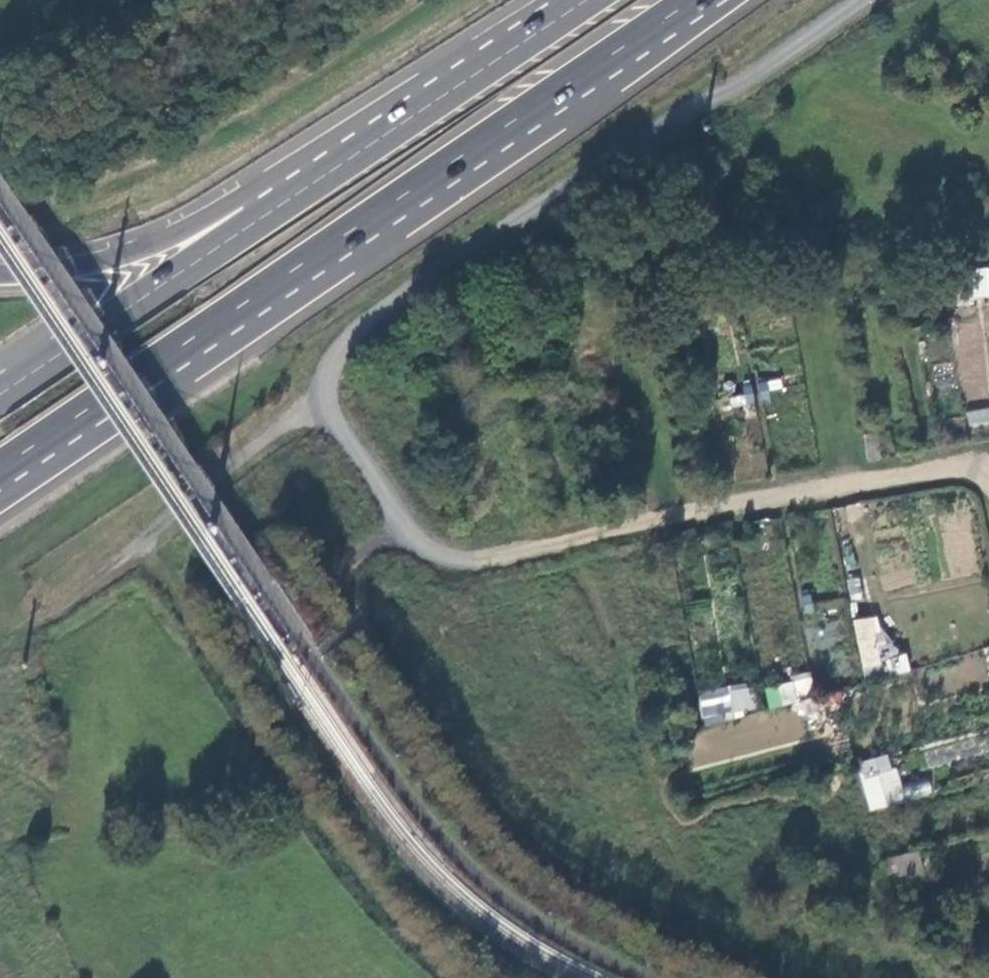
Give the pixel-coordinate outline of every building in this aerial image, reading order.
[(969,270),(971,296),(988,294),(988,269),(969,270)] [(968,425),(988,424),(988,408),(967,410),(968,425)] [(910,670),(907,652),(887,656),(880,615),(852,620),(863,679),(910,670)] [(696,692),(702,723),(754,713),(749,682),(696,692)] [(894,775),(880,779),(888,807),(902,803),(894,775)] [(904,784),(904,797),(930,797),(930,783),(904,784)] [(916,851),(893,857),(898,876),(921,870),(916,851)]
